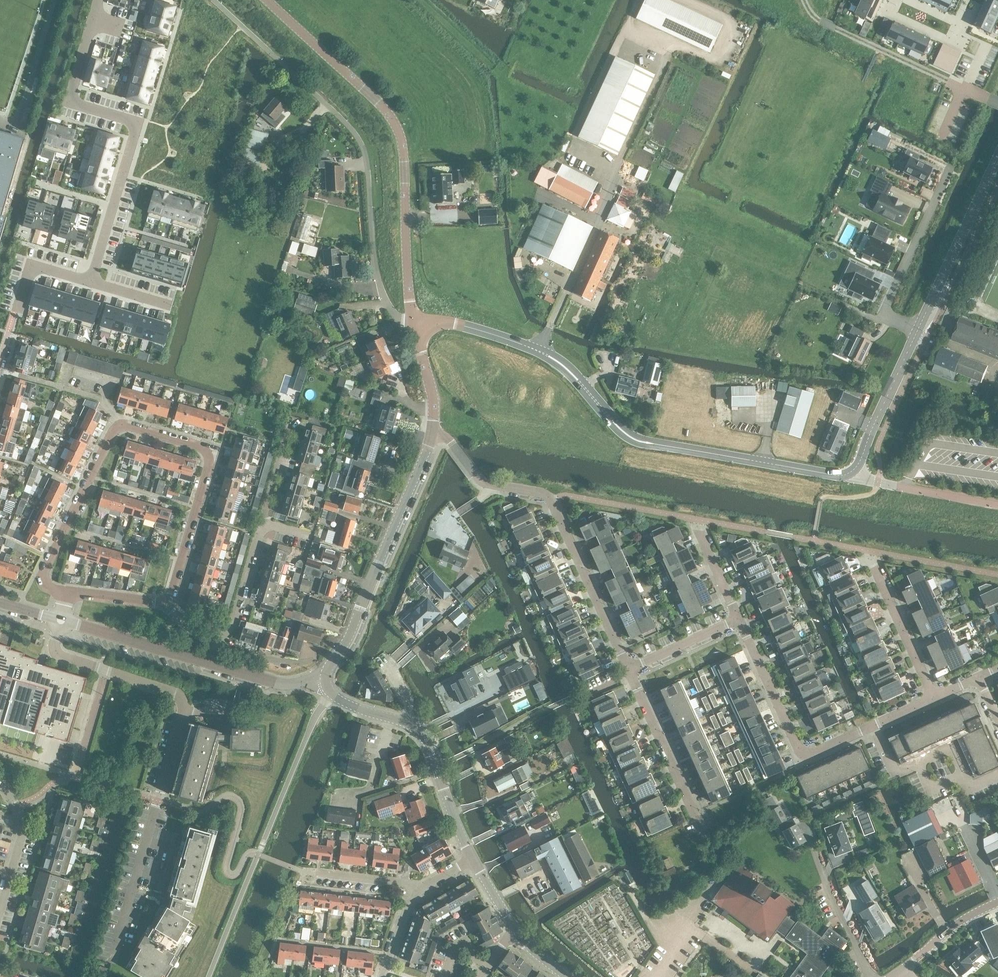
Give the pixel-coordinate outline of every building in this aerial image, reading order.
[(146,15),(151,16),(172,22),(173,18),(176,7),(152,0),(151,0),(146,15)] [(477,1),(495,9),(500,0),(477,0),(477,1)] [(667,0),(644,0),(636,19),(709,53),(722,26),(667,0)] [(860,0),(854,14),(872,22),(878,8),(860,0)] [(860,0),(878,8),(882,0),(860,0)] [(934,6),(935,7),(935,8),(945,12),(945,11),(946,12),(952,0),(936,0),(934,6)] [(978,11),(997,20),(997,17),(997,3),(991,0),(984,0),(978,11)] [(978,11),(972,25),(990,34),(997,20),(978,11)] [(151,16),(147,30),(168,36),(171,25),(172,22),(151,16)] [(884,17),(879,29),(884,31),(889,20),(884,17)] [(865,21),(859,34),(865,37),(868,29),(871,23),(865,21)] [(893,21),(885,38),(898,44),(905,27),(893,21)] [(905,27),(898,44),(910,50),(918,33),(905,27)] [(918,33),(910,50),(922,55),(930,39),(918,33)] [(139,40),(135,55),(160,62),(161,59),(164,48),(139,40)] [(943,44),(933,65),(938,68),(948,47),(943,44)] [(955,50),(945,71),(951,74),(961,52),(955,50)] [(135,55),(131,69),(156,76),(159,66),(160,62),(135,55)] [(92,56),(84,81),(95,84),(101,64),(102,64),(103,59),(92,56)] [(654,75),(615,57),(578,138),(617,156),(654,75)] [(101,64),(95,84),(106,88),(107,83),(109,78),(111,72),(112,67),(102,64),(101,64)] [(131,69),(126,83),(152,90),(153,87),(156,76),(131,69)] [(126,83),(122,97),(147,105),(151,94),(152,90),(126,83)] [(275,99),(265,111),(261,115),(276,128),(285,118),(281,114),(286,108),(275,99)] [(51,124),(44,149),(56,152),(63,127),(51,124)] [(63,127),(56,152),(68,156),(75,131),(63,127)] [(250,128),(248,135),(267,140),(269,134),(250,128)] [(872,129),(867,140),(885,149),(890,138),(872,129)] [(94,130),(90,145),(94,146),(95,146),(116,152),(117,148),(116,148),(119,137),(94,130)] [(25,140),(0,132),(0,241),(7,218),(2,217),(25,140)] [(260,164),(267,140),(248,135),(241,159),(260,164)] [(94,146),(90,160),(111,166),(114,155),(115,156),(116,152),(95,146),(94,146)] [(907,150),(902,161),(907,163),(903,172),(910,176),(909,178),(916,182),(917,179),(924,182),(928,175),(930,176),(932,170),(931,170),(931,168),(917,161),(919,155),(907,150)] [(86,173),(86,174),(107,180),(108,177),(108,176),(111,166),(90,160),(86,173)] [(319,169),(326,168),(327,191),(344,191),(344,188),(345,187),(345,184),(344,183),(343,167),(332,167),(332,160),(319,161),(319,169)] [(557,174),(556,176),(549,190),(585,208),(597,183),(562,165),(557,174)] [(541,166),(533,182),(549,190),(556,176),(557,174),(541,166)] [(639,166),(634,177),(644,181),(648,170),(639,166)] [(880,168),(877,174),(884,177),(886,171),(880,168)] [(434,203),(434,204),(452,203),(452,202),(452,201),(453,201),(453,192),(452,192),(451,185),(464,184),(463,171),(464,171),(464,170),(453,171),(453,172),(454,174),(451,174),(432,175),(432,176),(433,176),(434,195),(432,195),(433,201),(434,201),(434,203)] [(677,170),(668,188),(675,191),(684,173),(677,170)] [(82,172),(77,187),(103,195),(106,184),(107,180),(86,174),(86,173),(82,172)] [(887,195),(878,191),(883,180),(877,177),(870,191),(880,196),(874,210),(902,224),(909,209),(900,205),(901,202),(892,198),(891,201),(886,198),(887,195)] [(623,188),(620,193),(634,198),(636,193),(623,188)] [(155,192),(148,217),(161,221),(162,216),(168,195),(161,193),(155,192)] [(168,195),(162,216),(173,219),(174,219),(180,199),(168,195)] [(173,219),(172,224),(184,228),(192,202),(191,202),(180,199),(174,219),(173,219)] [(23,206),(22,212),(26,213),(26,214),(39,217),(39,216),(42,204),(29,200),(27,207),(23,206)] [(192,202),(184,228),(197,231),(204,206),(199,204),(191,202),(192,202)] [(42,204),(39,216),(51,220),(52,220),(57,222),(58,217),(58,216),(53,214),(55,207),(42,203),(42,204)] [(615,204),(607,220),(623,228),(631,212),(615,204)] [(592,227),(543,205),(523,248),(572,271),(592,227)] [(479,224),(497,223),(498,223),(497,210),(496,210),(479,211),(478,211),(479,224)] [(57,222),(56,222),(61,224),(62,224),(74,228),(75,227),(74,227),(78,215),(77,215),(65,211),(63,218),(58,217),(57,222)] [(22,212),(20,218),(25,219),(23,226),(36,230),(36,229),(39,217),(26,214),(26,213),(22,212)] [(78,215),(74,227),(75,227),(87,231),(88,231),(92,232),(93,226),(89,225),(91,218),(78,214),(77,215),(78,215)] [(303,215),(296,238),(305,241),(312,218),(303,215)] [(39,217),(36,229),(49,233),(51,226),(55,227),(56,222),(57,222),(52,220),(51,220),(39,216),(39,217)] [(55,227),(54,228),(60,230),(58,237),(71,241),(71,240),(74,228),(62,224),(61,224),(56,222),(55,227)] [(870,261),(872,257),(886,264),(894,248),(885,244),(891,231),(877,225),(872,238),(870,237),(862,253),(864,253),(862,258),(870,261)] [(74,228),(71,240),(84,244),(86,237),(90,238),(92,232),(88,231),(87,231),(75,227),(74,228)] [(597,287),(603,290),(606,284),(599,281),(618,239),(601,231),(573,293),(590,301),(597,287)] [(292,241),(289,252),(295,255),(299,243),(292,241)] [(669,242),(665,249),(670,252),(673,244),(669,242)] [(305,244),(302,253),(316,257),(318,248),(305,244)] [(138,250),(131,273),(142,276),(148,253),(138,250)] [(349,257),(337,258),(336,256),(339,255),(339,250),(324,251),(325,266),(334,265),(335,278),(350,277),(350,276),(351,276),(352,275),(352,271),(351,270),(350,270),(349,257)] [(148,253),(142,276),(151,279),(158,256),(148,253)] [(158,256),(151,279),(161,281),(168,259),(158,256)] [(521,256),(514,257),(515,268),(522,267),(521,256)] [(168,259),(161,281),(171,284),(178,261),(168,259)] [(178,261),(171,284),(181,287),(188,264),(178,261)] [(874,273),(850,262),(844,275),(852,279),(847,289),(854,292),(852,296),(860,300),(862,296),(873,301),(880,285),(870,280),(871,279),(869,278),(871,273),(874,274),(874,273)] [(36,285),(30,306),(41,309),(47,288),(50,289),(51,285),(46,283),(45,287),(36,285)] [(47,288),(41,309),(51,312),(57,291),(50,289),(47,288)] [(51,312),(49,316),(60,320),(68,294),(70,295),(72,291),(67,289),(65,294),(57,291),(51,312)] [(68,294),(60,320),(71,323),(73,318),(72,318),(78,297),(70,295),(68,294)] [(78,297),(72,318),(73,318),(82,321),(89,300),(91,301),(92,297),(87,295),(86,300),(78,297)] [(546,295),(544,299),(553,303),(555,299),(546,295)] [(970,296),(968,302),(975,305),(977,299),(970,296)] [(82,321),(81,326),(92,329),(99,304),(91,301),(89,300),(82,321)] [(298,300),(296,308),(313,313),(316,306),(298,300)] [(831,302),(827,310),(838,315),(842,307),(831,302)] [(107,306),(101,327),(100,331),(111,335),(112,330),(118,309),(120,310),(122,306),(117,304),(115,308),(107,306)] [(118,309),(112,330),(122,333),(128,312),(120,310),(118,309)] [(358,332),(349,312),(345,314),(344,312),(339,309),(325,315),(332,329),(335,328),(337,332),(339,333),(341,332),(344,339),(358,332)] [(128,312),(122,333),(133,336),(139,315),(141,316),(142,312),(137,310),(136,315),(128,312)] [(139,315),(133,336),(143,339),(149,318),(141,316),(139,315)] [(149,318),(143,339),(153,342),(159,321),(162,322),(163,318),(158,316),(157,321),(149,318)] [(953,340),(997,358),(997,333),(962,319),(953,340)] [(159,321),(153,342),(164,345),(170,325),(162,322),(159,321)] [(861,364),(871,343),(861,338),(864,332),(852,326),(849,333),(856,336),(846,357),(861,364)] [(367,353),(370,359),(387,351),(382,339),(367,346),(370,352),(367,353)] [(20,344),(17,355),(36,361),(37,356),(31,354),(33,348),(20,344)] [(60,347),(56,363),(62,364),(67,349),(60,347)] [(954,363),(957,354),(941,348),(935,364),(956,372),(958,364),(954,363)] [(393,363),(387,351),(370,359),(372,364),(375,362),(379,369),(373,372),(376,379),(391,372),(388,366),(393,363)] [(75,365),(78,354),(70,352),(67,362),(75,365)] [(80,367),(84,356),(78,354),(75,365),(80,367)] [(988,366),(957,354),(954,363),(958,364),(956,372),(972,378),(979,381),(982,382),(988,366)] [(36,361),(17,355),(14,367),(19,368),(17,372),(27,375),(28,370),(27,370),(29,364),(34,366),(36,361)] [(86,369),(90,358),(84,356),(80,367),(86,369)] [(259,357),(256,365),(265,368),(268,360),(259,357)] [(648,357),(642,382),(657,386),(664,360),(648,357)] [(92,370),(95,359),(90,358),(86,369),(92,370)] [(98,372),(101,361),(95,359),(92,370),(98,372)] [(104,374),(107,363),(101,361),(98,372),(104,374)] [(109,376),(113,364),(107,363),(104,374),(109,376)] [(115,377),(119,366),(113,364),(109,376),(115,377)] [(830,365),(828,372),(840,375),(842,369),(830,365)] [(124,368),(119,366),(115,377),(121,379),(124,368)] [(50,370),(48,378),(55,380),(57,372),(54,371),(50,370)] [(639,381),(619,376),(615,392),(635,397),(636,397),(640,381),(639,381)] [(339,377),(337,386),(344,388),(346,379),(339,377)] [(346,379),(344,388),(352,390),(355,381),(346,379)] [(21,380),(20,384),(13,382),(10,394),(29,399),(32,388),(33,389),(35,387),(36,385),(21,380)] [(777,390),(787,391),(788,382),(778,380),(777,390)] [(980,396),(987,398),(991,384),(983,382),(980,396)] [(137,409),(142,394),(143,389),(133,386),(132,391),(127,406),(137,409)] [(755,407),(755,387),(731,387),(731,407),(755,407)] [(789,387),(776,431),(800,438),(814,394),(789,387)] [(127,406),(132,391),(122,388),(118,403),(127,406)] [(843,392),(838,403),(857,411),(861,400),(843,392)] [(29,399),(10,394),(7,405),(20,409),(22,402),(27,403),(29,399)] [(147,412),(152,396),(142,394),(137,409),(147,412)] [(157,415),(161,399),(152,396),(147,412),(157,415)] [(171,402),(161,399),(157,415),(167,418),(171,402)] [(85,406),(80,416),(97,425),(102,414),(96,411),(99,403),(86,400),(83,405),(85,406)] [(26,410),(20,409),(7,405),(4,416),(22,421),(26,410)] [(185,423),(189,407),(179,405),(175,420),(185,423)] [(376,429),(381,430),(380,432),(387,434),(387,432),(391,433),(394,424),(393,424),(395,418),(396,419),(398,410),(382,405),(376,429)] [(194,426),(199,410),(189,407),(185,423),(194,426)] [(204,429),(209,413),(199,410),(194,426),(204,429)] [(214,431),(219,416),(209,413),(204,429),(214,431)] [(22,421),(4,416),(0,427),(13,431),(19,433),(22,421)] [(92,435),(97,425),(80,416),(78,420),(79,421),(76,427),(92,435)] [(229,419),(219,416),(214,431),(224,434),(229,419)] [(304,436),(302,440),(319,445),(322,435),(324,436),(326,429),(313,425),(311,431),(304,429),(302,435),(304,436)] [(838,455),(849,432),(835,425),(824,448),(838,455)] [(0,427),(0,428),(0,439),(10,442),(16,444),(17,439),(11,438),(13,431),(0,427)] [(92,435),(76,427),(75,427),(69,437),(75,440),(87,446),(92,435)] [(347,429),(344,437),(356,441),(359,433),(347,429)] [(374,462),(377,452),(381,439),(366,434),(362,447),(360,446),(358,451),(361,452),(358,461),(363,463),(364,459),(374,462)] [(237,439),(234,448),(254,454),(254,451),(250,449),(251,445),(257,447),(259,441),(244,436),(243,440),(237,439)] [(0,439),(0,456),(11,459),(16,444),(10,442),(0,439)] [(82,456),(87,446),(75,440),(70,450),(82,456)] [(319,445),(302,440),(301,445),(299,444),(298,450),(316,455),(319,445)] [(134,466),(135,460),(140,445),(128,442),(124,457),(131,459),(129,465),(134,466)] [(147,464),(151,449),(140,445),(135,460),(147,464)] [(77,467),(82,456),(70,450),(65,448),(60,457),(65,460),(77,467)] [(254,454),(234,448),(231,458),(246,463),(248,456),(253,457),(254,454)] [(156,473),(158,467),(162,452),(151,449),(147,464),(153,465),(152,471),(156,473)] [(316,455),(298,450),(296,456),(298,457),(296,461),(302,463),(300,468),(314,472),(316,466),(313,465),(316,455)] [(169,470),(174,455),(162,452),(158,467),(169,470)] [(181,473),(185,459),(174,455),(169,470),(181,473)] [(72,477),(77,467),(65,460),(60,458),(55,469),(72,477)] [(246,463),(231,458),(228,468),(248,474),(249,470),(244,469),(246,463)] [(197,462),(185,459),(181,473),(192,477),(197,462)] [(367,482),(370,472),(361,469),(363,463),(358,461),(358,462),(353,460),(348,476),(355,479),(367,482)] [(248,474),(228,468),(226,478),(241,482),(245,484),(248,474)] [(312,478),(314,472),(300,468),(299,474),(293,472),(292,477),(290,476),(288,482),(307,488),(310,478),(312,478)] [(33,470),(28,481),(34,483),(38,472),(33,470)] [(144,477),(141,484),(148,486),(150,479),(144,477)] [(241,482),(226,478),(223,488),(238,492),(243,494),(245,489),(239,487),(241,482)] [(364,493),(367,482),(355,479),(351,493),(355,495),(356,490),(364,493)] [(62,497),(67,486),(55,480),(52,486),(48,483),(45,488),(62,497)] [(31,490),(34,483),(28,481),(25,488),(31,490)] [(304,498),(307,488),(288,482),(287,488),(288,489),(287,493),(304,498)] [(62,497),(45,488),(39,499),(57,507),(62,497)] [(238,492),(223,488),(220,498),(235,502),(238,492)] [(111,509),(115,495),(104,491),(98,511),(109,514),(111,509)] [(23,493),(20,503),(25,505),(29,496),(23,493)] [(304,498),(287,493),(286,498),(284,497),(282,503),(301,508),(304,498)] [(358,514),(362,501),(340,494),(338,503),(342,504),(343,502),(346,503),(344,510),(358,514)] [(122,513),(126,498),(115,495),(111,509),(122,513)] [(134,516),(138,501),(126,498),(122,513),(134,516)] [(235,502),(220,498),(217,508),(232,512),(235,502)] [(52,517),(57,507),(39,499),(34,509),(52,517)] [(145,519),(149,505),(138,501),(134,516),(145,519)] [(339,506),(326,502),(324,509),(337,512),(339,506)] [(298,518),(301,508),(282,503),(281,509),(282,510),(281,514),(287,516),(285,522),(299,526),(300,519),(298,518)] [(156,523),(161,508),(149,505),(145,519),(156,523)] [(514,533),(536,523),(532,515),(530,516),(526,507),(518,511),(516,506),(511,505),(504,508),(508,516),(506,516),(512,528),(513,527),(514,531),(512,532),(513,533),(514,533)] [(168,526),(172,511),(161,508),(156,523),(155,526),(159,528),(161,524),(168,526)] [(232,512),(217,508),(214,517),(229,522),(232,512)] [(47,528),(52,517),(34,509),(29,519),(47,528)] [(329,512),(327,520),(334,522),(337,514),(329,512)] [(596,535),(599,541),(614,534),(606,517),(603,518),(601,514),(598,513),(588,518),(591,524),(580,529),(586,540),(596,535)] [(351,535),(355,522),(340,518),(336,531),(351,535)] [(41,538),(47,528),(29,519),(24,530),(41,538)] [(536,524),(536,523),(514,533),(519,544),(520,544),(522,549),(521,549),(522,549),(543,539),(539,531),(537,532),(534,525),(536,524)] [(212,525),(209,535),(230,541),(232,531),(212,525)] [(98,526),(96,533),(103,535),(105,528),(98,526)] [(629,527),(623,530),(625,535),(632,532),(629,527)] [(656,549),(659,555),(674,548),(671,543),(682,538),(677,527),(666,532),(664,527),(662,527),(652,531),(655,538),(653,538),(658,548),(656,549)] [(36,549),(41,538),(24,530),(21,535),(27,537),(24,543),(36,549)] [(108,537),(115,539),(116,533),(109,531),(108,537)] [(347,549),(351,535),(336,531),(332,544),(347,549)] [(117,532),(115,539),(122,541),(124,534),(117,532)] [(727,540),(736,541),(737,534),(728,533),(727,540)] [(133,534),(131,542),(138,544),(141,536),(133,534)] [(621,550),(614,534),(599,541),(601,546),(590,550),(596,562),(621,550)] [(230,541),(209,535),(206,545),(221,549),(223,543),(228,545),(230,541)] [(141,536),(138,544),(145,546),(147,538),(141,536)] [(15,547),(16,544),(7,539),(4,544),(14,549),(15,547)] [(543,540),(543,539),(522,549),(527,560),(528,560),(530,565),(525,567),(525,568),(551,556),(547,547),(545,548),(541,541),(543,540)] [(678,550),(686,547),(682,539),(674,542),(678,550)] [(732,561),(736,570),(766,556),(766,555),(757,560),(754,555),(755,554),(750,543),(748,544),(747,540),(741,539),(735,542),(738,549),(731,552),(734,560),(732,561)] [(86,559),(90,544),(79,541),(78,545),(74,543),(71,555),(81,558),(80,564),(84,565),(86,559)] [(439,558),(462,568),(468,553),(445,543),(439,558)] [(28,550),(16,544),(15,547),(14,549),(26,555),(28,550)] [(97,563),(102,548),(90,544),(86,559),(97,563)] [(269,555),(268,559),(285,564),(288,554),(290,554),(292,548),(279,544),(277,550),(269,548),(268,554),(269,555)] [(221,549),(206,545),(203,555),(219,559),(221,549)] [(340,571),(345,556),(337,553),(338,550),(321,545),(318,555),(322,556),(321,561),(333,564),(332,568),(340,571)] [(109,566),(113,551),(102,548),(97,563),(109,566)] [(676,553),(674,548),(659,555),(666,571),(692,559),(687,549),(676,553)] [(629,566),(621,550),(596,562),(601,573),(611,568),(614,573),(629,566)] [(120,569),(125,554),(113,551),(109,566),(107,571),(112,573),(113,567),(120,569)] [(132,573),(136,558),(125,554),(120,569),(131,572),(132,573)] [(219,559),(203,555),(200,564),(216,569),(219,559)] [(818,568),(825,585),(851,573),(847,565),(845,566),(841,557),(833,561),(831,556),(826,555),(816,560),(819,567),(818,568)] [(551,556),(525,568),(533,584),(558,572),(554,564),(552,565),(549,557),(551,556)] [(748,584),(774,572),(766,556),(736,570),(743,567),(747,575),(744,576),(748,584)] [(10,561),(11,558),(6,557),(4,562),(0,561),(0,575),(5,577),(10,561)] [(147,561),(136,558),(132,573),(131,572),(130,578),(134,579),(136,574),(143,576),(147,561)] [(282,574),(285,564),(268,559),(267,563),(265,563),(263,569),(282,574)] [(322,563),(308,559),(306,566),(320,570),(322,563)] [(697,570),(692,559),(666,571),(673,587),(688,580),(686,575),(697,570)] [(14,562),(10,561),(5,577),(17,580),(20,567),(13,565),(14,562)] [(479,563),(471,572),(479,581),(488,572),(479,563)] [(213,579),(216,569),(200,564),(197,574),(213,579)] [(636,583),(629,566),(614,573),(616,578),(605,583),(611,595),(636,583)] [(282,574),(263,569),(262,575),(263,575),(262,580),(279,584),(282,574)] [(558,573),(558,572),(533,584),(540,600),(566,589),(562,580),(560,581),(556,574),(558,573)] [(774,573),(774,572),(748,584),(751,583),(754,591),(752,592),(756,600),(781,589),(781,588),(776,590),(774,585),(775,585),(770,574),(774,573)] [(920,604),(935,597),(942,594),(939,588),(933,591),(928,581),(925,582),(920,572),(917,572),(907,576),(913,588),(902,592),(907,604),(918,599),(920,604)] [(64,573),(62,581),(70,583),(72,575),(64,573)] [(426,580),(444,599),(451,592),(434,573),(426,580)] [(851,574),(851,573),(825,585),(826,585),(829,584),(834,594),(835,594),(838,599),(833,601),(859,590),(855,581),(853,582),(849,575),(851,574)] [(213,579),(197,574),(195,584),(210,589),(213,579)] [(332,598),(337,583),(334,582),(336,577),(325,574),(319,594),(332,598)] [(493,577),(486,582),(491,588),(498,582),(493,577)] [(303,579),(300,590),(309,593),(312,581),(303,579)] [(276,595),(279,584),(262,580),(261,584),(259,584),(257,590),(276,595)] [(691,585),(688,580),(673,587),(676,593),(678,592),(683,602),(706,591),(701,580),(691,585)] [(637,583),(636,583),(611,595),(616,606),(626,601),(629,606),(644,599),(641,593),(639,594),(634,584),(637,583)] [(207,598),(210,589),(195,584),(192,594),(207,598)] [(487,584),(483,588),(489,595),(493,591),(487,584)] [(991,613),(997,609),(997,589),(994,591),(992,586),(987,585),(980,588),(984,596),(982,596),(987,608),(988,607),(991,613)] [(566,589),(540,600),(540,601),(544,599),(549,610),(550,609),(552,614),(547,616),(548,617),(573,605),(569,597),(567,598),(564,590),(566,589)] [(763,617),(789,605),(781,589),(756,600),(756,601),(758,600),(762,607),(759,608),(763,617)] [(276,595),(257,590),(256,596),(257,596),(256,601),(262,603),(260,608),(274,612),(276,606),(273,605),(276,595)] [(859,590),(833,601),(840,618),(866,606),(862,597),(860,598),(857,591),(859,590)] [(711,602),(706,591),(683,602),(687,611),(685,612),(688,619),(703,612),(700,607),(711,602)] [(213,600),(207,598),(192,594),(189,604),(198,606),(196,610),(203,612),(206,602),(208,603),(212,604),(213,600)] [(416,610),(404,621),(415,634),(439,612),(428,600),(426,597),(414,608),(416,610)] [(917,626),(943,614),(935,597),(920,604),(923,609),(912,614),(917,626)] [(647,605),(644,599),(629,606),(631,611),(620,616),(625,627),(649,616),(644,606),(647,605)] [(326,621),(330,606),(309,600),(305,615),(326,621)] [(966,603),(960,606),(963,615),(970,612),(966,603)] [(573,605),(548,617),(555,633),(581,621),(577,613),(575,614),(571,606),(573,605)] [(789,605),(763,617),(767,625),(769,624),(773,632),(771,633),(793,623),(787,612),(786,613),(784,608),(789,605)] [(866,606),(840,618),(849,635),(874,624),(870,614),(867,615),(864,607),(866,606)] [(459,608),(450,617),(457,625),(467,616),(459,608)] [(286,609),(284,616),(291,618),(293,611),(286,609)] [(666,609),(661,612),(664,617),(669,615),(666,609)] [(293,611),(291,618),(302,621),(304,613),(293,610),(293,611)] [(935,637),(950,630),(948,624),(945,625),(941,615),(943,614),(917,626),(922,637),(933,632),(935,637)] [(654,627),(649,616),(625,627),(631,639),(641,634),(644,639),(659,632),(656,626),(654,627)] [(680,616),(673,620),(676,626),(683,622),(680,616)] [(581,622),(581,621),(555,633),(563,649),(588,638),(584,629),(582,630),(579,623),(581,622)] [(264,634),(266,628),(247,622),(245,628),(243,628),(240,641),(255,645),(259,632),(264,634)] [(793,623),(771,633),(775,642),(777,641),(780,648),(778,649),(800,639),(795,628),(794,629),(792,624),(793,623)] [(518,624),(512,627),(516,633),(521,630),(518,624)] [(879,633),(874,624),(849,635),(852,643),(856,641),(860,651),(882,641),(880,642),(877,634),(879,633)] [(319,645),(323,632),(301,625),(299,634),(295,633),(290,650),(301,653),(304,641),(319,645)] [(932,658),(958,646),(956,647),(951,637),(953,636),(950,630),(935,637),(938,642),(927,647),(932,658)] [(428,647),(438,659),(451,647),(456,653),(466,643),(457,633),(451,640),(444,632),(428,647)] [(288,640),(287,640),(289,635),(285,633),(283,638),(267,633),(262,648),(271,651),(272,648),(284,652),(288,640)] [(588,638),(563,649),(563,650),(567,648),(571,659),(572,658),(575,663),(574,664),(596,654),(592,646),(590,647),(586,639),(588,638)] [(800,640),(800,639),(778,649),(782,658),(784,657),(788,664),(786,665),(786,666),(808,656),(802,645),(801,645),(799,640),(800,640)] [(886,650),(882,641),(860,651),(861,652),(862,651),(864,656),(863,657),(868,668),(890,658),(890,657),(887,658),(884,651),(886,650)] [(4,724),(3,725),(35,734),(35,733),(45,736),(46,734),(54,737),(53,738),(68,742),(82,693),(83,693),(87,679),(38,664),(39,660),(24,656),(25,654),(11,649),(11,647),(0,644),(0,723),(4,724)] [(966,663),(958,646),(932,658),(937,670),(948,665),(950,670),(966,663)] [(596,654),(574,664),(579,675),(580,675),(583,680),(603,671),(599,662),(597,663),(594,655),(596,654)] [(808,656),(786,666),(790,674),(792,673),(795,681),(793,682),(815,672),(810,661),(809,662),(807,657),(808,656)] [(713,666),(718,676),(738,667),(733,657),(713,666)] [(894,666),(890,658),(868,668),(869,668),(872,673),(870,673),(875,684),(871,685),(872,686),(897,674),(895,675),(891,667),(894,666)] [(526,666),(496,681),(501,692),(532,677),(526,666)] [(742,676),(738,667),(718,676),(722,685),(742,676)] [(392,698),(391,698),(391,694),(377,671),(367,678),(373,688),(371,700),(392,702),(393,701),(394,700),(393,699),(392,698)] [(815,673),(815,672),(793,682),(797,691),(799,690),(803,697),(800,698),(801,698),(826,687),(826,686),(822,688),(817,677),(816,678),(814,673),(815,673)] [(901,683),(897,674),(872,686),(879,703),(903,692),(899,684),(901,683)] [(746,686),(742,676),(722,685),(726,695),(746,686)] [(453,683),(455,688),(454,689),(460,703),(477,695),(472,685),(469,686),(468,683),(469,683),(466,677),(453,683)] [(665,700),(685,691),(681,681),(661,690),(665,700)] [(750,695),(746,686),(726,695),(730,704),(750,695)] [(829,693),(826,687),(801,698),(805,707),(807,706),(810,714),(808,715),(834,703),(830,705),(825,695),(829,693)] [(670,709),(690,700),(685,691),(665,700),(670,709)] [(594,709),(599,719),(621,709),(620,708),(618,709),(615,702),(617,701),(613,692),(587,704),(590,711),(594,709)] [(754,704),(750,695),(730,704),(734,713),(754,704)] [(674,719),(694,709),(690,700),(670,709),(674,719)] [(869,701),(862,704),(866,711),(872,708),(869,701)] [(837,710),(834,703),(808,715),(812,723),(814,722),(818,731),(838,722),(833,711),(837,710)] [(997,758),(993,760),(991,755),(994,754),(982,727),(978,718),(980,717),(979,716),(977,717),(972,705),(974,704),(973,703),(955,712),(953,709),(946,712),(947,716),(936,721),(934,717),(920,724),(922,727),(910,732),(909,729),(895,736),(896,739),(890,742),(900,764),(956,738),(974,778),(997,767),(997,761),(997,758)] [(759,713),(754,704),(734,713),(739,723),(759,713)] [(625,717),(621,709),(599,719),(600,719),(602,724),(601,724),(606,735),(602,737),(628,725),(626,726),(622,718),(625,717)] [(678,728),(698,719),(694,709),(674,719),(678,728)] [(468,721),(476,737),(499,726),(492,710),(468,721)] [(763,723),(759,713),(739,723),(743,732),(763,723)] [(682,737),(702,728),(698,719),(678,728),(682,737)] [(767,732),(763,723),(743,732),(747,741),(767,732)] [(169,793),(169,794),(190,800),(195,801),(202,804),(213,764),(216,755),(217,750),(220,741),(222,735),(222,733),(189,724),(189,725),(192,726),(173,794),(170,793),(169,793)] [(352,752),(349,761),(360,764),(360,763),(362,755),(363,755),(369,728),(353,724),(347,751),(352,752)] [(632,734),(628,725),(602,737),(610,753),(636,742),(635,741),(633,742),(630,735),(632,734)] [(687,746),(707,737),(702,728),(682,737),(687,746)] [(261,730),(232,729),(232,730),(231,750),(256,752),(256,750),(259,750),(260,742),(261,730)] [(771,741),(767,732),(747,741),(752,750),(771,741)] [(691,756),(711,747),(707,737),(687,746),(691,756)] [(567,738),(557,743),(564,757),(574,752),(567,738)] [(776,751),(771,741),(752,750),(756,760),(776,751)] [(640,750),(636,742),(610,753),(617,770),(643,758),(641,759),(637,751),(640,750)] [(511,760),(518,757),(512,746),(497,753),(495,749),(483,755),(491,772),(511,761),(511,760)] [(695,765),(715,756),(711,747),(691,756),(695,765)] [(860,748),(845,755),(797,777),(807,799),(870,770),(860,748)] [(780,760),(776,751),(756,760),(760,769),(780,760)] [(409,762),(408,763),(406,755),(391,759),(391,760),(389,761),(390,765),(393,764),(394,768),(391,769),(393,774),(396,773),(398,780),(412,775),(410,767),(409,762)] [(699,774),(719,765),(715,756),(695,765),(699,774)] [(647,766),(643,758),(617,770),(625,786),(651,774),(650,774),(648,775),(645,767),(647,766)] [(784,769),(780,760),(760,769),(764,779),(784,769)] [(372,766),(360,763),(360,764),(349,761),(346,775),(369,780),(372,766)] [(577,764),(570,767),(572,773),(580,770),(577,764)] [(704,784),(724,774),(719,765),(699,774),(704,784)] [(499,792),(518,783),(518,784),(527,779),(521,767),(493,781),(499,792)] [(580,771),(573,774),(578,784),(585,781),(580,771)] [(655,783),(651,774),(625,786),(632,802),(658,791),(658,790),(656,791),(652,784),(655,783)] [(708,793),(728,784),(724,774),(704,784),(708,793)] [(732,793),(728,784),(708,793),(712,802),(732,793)] [(588,791),(582,794),(586,803),(592,800),(588,791)] [(662,799),(658,791),(632,802),(633,803),(638,801),(640,806),(639,806),(644,817),(640,818),(640,819),(666,807),(665,807),(663,808),(660,800),(662,799)] [(959,791),(949,795),(954,806),(964,802),(959,791)] [(504,806),(499,808),(504,817),(504,820),(506,822),(507,823),(513,820),(516,825),(531,818),(524,803),(532,799),(528,792),(520,796),(522,800),(505,808),(504,806)] [(416,819),(426,816),(421,799),(403,805),(399,794),(372,803),(373,805),(375,804),(380,819),(404,811),(406,817),(405,817),(406,820),(407,819),(408,823),(416,820),(416,819)] [(772,796),(762,801),(768,812),(778,806),(772,796)] [(60,804),(58,810),(82,817),(80,816),(86,802),(74,798),(73,801),(64,799),(62,805),(60,805),(60,804)] [(854,810),(852,810),(854,816),(857,815),(857,817),(867,813),(862,801),(852,804),(854,810)] [(970,814),(970,824),(982,824),(982,814),(992,810),(989,804),(970,814)] [(768,812),(770,816),(776,826),(786,820),(779,806),(778,806),(768,812)] [(669,816),(666,807),(640,819),(648,836),(671,825),(667,817),(669,816)] [(356,811),(342,810),(328,808),(326,822),(354,825),(356,811)] [(82,817),(58,810),(58,811),(59,811),(60,811),(59,817),(57,817),(57,816),(56,816),(55,822),(79,829),(79,828),(76,827),(82,817)] [(926,811),(903,822),(914,846),(937,835),(926,811)] [(867,813),(857,817),(864,835),(874,831),(867,813)] [(546,814),(531,821),(536,830),(550,823),(546,814)] [(433,820),(421,824),(409,828),(412,837),(436,829),(433,820)] [(79,829),(55,822),(55,823),(55,822),(57,823),(55,829),(54,828),(53,828),(51,833),(75,840),(73,839),(78,829),(79,829)] [(841,823),(825,829),(835,856),(851,850),(841,823)] [(795,824),(782,831),(792,849),(805,841),(795,824)] [(209,833),(190,828),(170,897),(173,898),(170,909),(163,905),(166,907),(160,917),(157,915),(150,927),(153,928),(148,937),(145,936),(138,947),(141,949),(135,958),(132,956),(126,967),(142,976),(162,976),(163,976),(164,976),(166,976),(173,966),(170,964),(175,955),(178,957),(185,946),(182,944),(187,935),(190,937),(197,925),(183,917),(184,911),(190,912),(192,907),(186,905),(187,902),(194,904),(214,835),(209,833)] [(524,828),(503,838),(510,851),(531,841),(524,828)] [(75,840),(51,833),(51,834),(52,834),(54,834),(52,840),(50,840),(50,839),(48,845),(72,852),(72,851),(70,851),(75,840)] [(565,841),(584,881),(597,874),(577,835),(565,841)] [(541,846),(512,860),(521,879),(541,869),(537,860),(545,856),(564,895),(581,886),(557,837),(540,845),(541,846)] [(319,860),(321,846),(315,845),(315,839),(309,839),(307,858),(319,860)] [(452,854),(444,839),(424,850),(433,865),(436,863),(452,854)] [(916,848),(927,870),(942,862),(932,840),(916,848)] [(328,847),(321,846),(319,860),(332,861),(334,842),(328,841),(328,847)] [(983,848),(986,853),(993,867),(997,864),(997,841),(983,848)] [(352,864),(354,850),(347,849),(348,843),(342,842),(340,862),(352,864)] [(72,852),(48,845),(48,846),(49,846),(49,845),(50,846),(49,852),(47,851),(46,851),(45,856),(69,863),(66,862),(72,852)] [(360,851),(354,850),(352,864),(365,865),(367,845),(361,845),(360,851)] [(385,868),(387,854),(380,853),(381,847),(375,846),(373,866),(385,868)] [(393,855),(387,854),(385,868),(398,869),(400,849),(394,849),(393,855)] [(424,870),(433,865),(424,850),(412,857),(420,872),(424,870)] [(69,863),(45,856),(45,857),(47,857),(45,863),(44,863),(44,862),(43,862),(41,869),(42,869),(42,868),(65,875),(65,874),(63,874),(68,863),(69,863)] [(667,869),(673,867),(669,858),(663,861),(667,869)] [(967,860),(953,867),(963,888),(978,881),(967,860)] [(871,862),(863,866),(866,871),(874,867),(871,862)] [(826,968),(846,940),(828,927),(821,937),(797,920),(795,923),(786,916),(794,905),(780,895),(774,900),(768,896),(771,892),(758,882),(755,886),(750,882),(753,875),(738,864),(711,901),(724,910),(721,914),(725,917),(728,913),(750,930),(747,934),(751,936),(754,932),(767,942),(776,930),(785,936),(784,937),(806,954),(789,976),(820,976),(826,968)] [(678,878),(676,875),(674,869),(663,874),(667,883),(678,878)] [(628,871),(624,874),(628,883),(633,880),(628,871)] [(38,878),(37,884),(66,892),(67,892),(64,891),(69,881),(70,881),(43,873),(41,879),(39,879),(39,878),(38,878)] [(864,874),(852,882),(855,886),(866,878),(864,874)] [(470,880),(460,885),(469,900),(479,895),(470,880)] [(875,939),(876,939),(884,936),(885,936),(884,934),(891,930),(876,904),(875,904),(872,899),(877,896),(867,881),(855,888),(865,903),(866,902),(869,908),(860,913),(866,922),(864,923),(869,932),(870,932),(875,939)] [(66,892),(37,884),(37,885),(39,885),(37,891),(36,890),(35,890),(33,895),(57,902),(55,901),(60,891),(66,893),(66,892)] [(469,900),(460,885),(450,891),(459,906),(469,900)] [(925,907),(916,892),(912,886),(895,896),(907,918),(925,907)] [(554,890),(546,894),(549,901),(558,897),(554,890)] [(459,906),(450,891),(441,896),(450,911),(451,914),(455,911),(454,909),(459,906)] [(314,907),(316,893),(301,892),(299,905),(314,907)] [(329,908),(331,895),(316,893),(314,907),(329,908)] [(57,902),(33,895),(33,896),(34,896),(36,897),(34,902),(32,902),(32,901),(30,907),(60,915),(52,913),(57,902),(57,903),(57,902)] [(344,910),(346,897),(331,895),(329,908),(344,910)] [(450,911),(441,896),(432,901),(441,916),(450,911)] [(78,901),(76,908),(86,910),(89,899),(83,897),(82,902),(78,901)] [(359,912),(361,899),(346,897),(344,910),(359,912)] [(374,914),(376,901),(361,899),(359,912),(374,914)] [(391,903),(376,901),(374,914),(389,916),(391,903)] [(441,916),(432,901),(422,907),(423,908),(431,922),(436,919),(441,916)] [(482,902),(472,908),(475,913),(485,907),(482,902)] [(60,915),(30,907),(30,908),(31,908),(32,908),(31,914),(29,913),(28,913),(27,918),(56,927),(57,927),(54,926),(59,916),(60,916),(60,915)] [(76,908),(74,914),(78,915),(77,920),(83,922),(86,910),(76,908)] [(431,922),(423,908),(417,911),(415,917),(415,916),(411,927),(430,934),(432,929),(429,928),(431,922)] [(488,908),(472,917),(479,929),(495,920),(488,908)] [(56,927),(27,918),(27,919),(29,920),(27,925),(26,925),(26,924),(25,924),(23,930),(47,937),(45,936),(50,926),(56,927)] [(502,933),(495,920),(479,929),(486,941),(478,946),(480,951),(495,943),(492,938),(502,933)] [(977,942),(984,949),(985,950),(987,949),(992,959),(997,956),(997,927),(997,925),(995,924),(981,930),(980,933),(981,936),(982,937),(977,942)] [(430,934),(411,927),(407,937),(424,943),(426,937),(429,938),(430,934)] [(47,937),(23,930),(23,931),(24,931),(26,931),(24,937),(22,936),(20,942),(20,943),(21,942),(25,943),(24,947),(30,949),(31,949),(40,951),(47,937)] [(424,943),(407,937),(404,947),(420,953),(424,943)] [(362,938),(361,945),(368,946),(369,939),(362,938)] [(959,949),(946,960),(960,976),(972,966),(970,964),(982,954),(972,942),(960,951),(959,949)] [(292,959),(293,945),(280,944),(278,963),(284,964),(285,958),(292,959)] [(306,947),(293,945),(292,959),(305,961),(305,959),(309,959),(310,951),(306,950),(306,947)] [(420,953),(404,947),(400,958),(417,964),(420,953)] [(325,963),(327,949),(314,948),(314,951),(310,951),(309,959),(313,960),(313,962),(325,963)] [(340,951),(327,949),(325,963),(338,965),(339,963),(343,963),(344,955),(339,954),(340,951)] [(359,967),(361,953),(348,952),(348,955),(344,955),(343,963),(347,964),(347,966),(359,967)] [(510,952),(509,952),(499,966),(514,976),(535,976),(529,972),(532,968),(510,952)] [(374,955),(361,953),(359,967),(367,968),(366,974),(372,975),(374,955)] [(107,976),(109,969),(100,967),(98,974),(107,976)]
